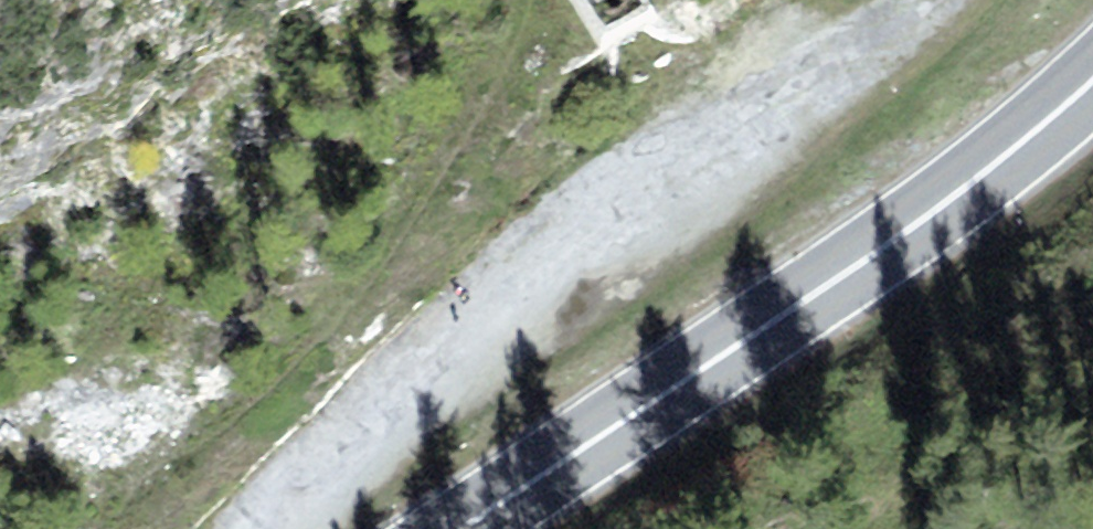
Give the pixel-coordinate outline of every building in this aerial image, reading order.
[(600,50),(654,18),(644,0),(571,0),(600,50)]
